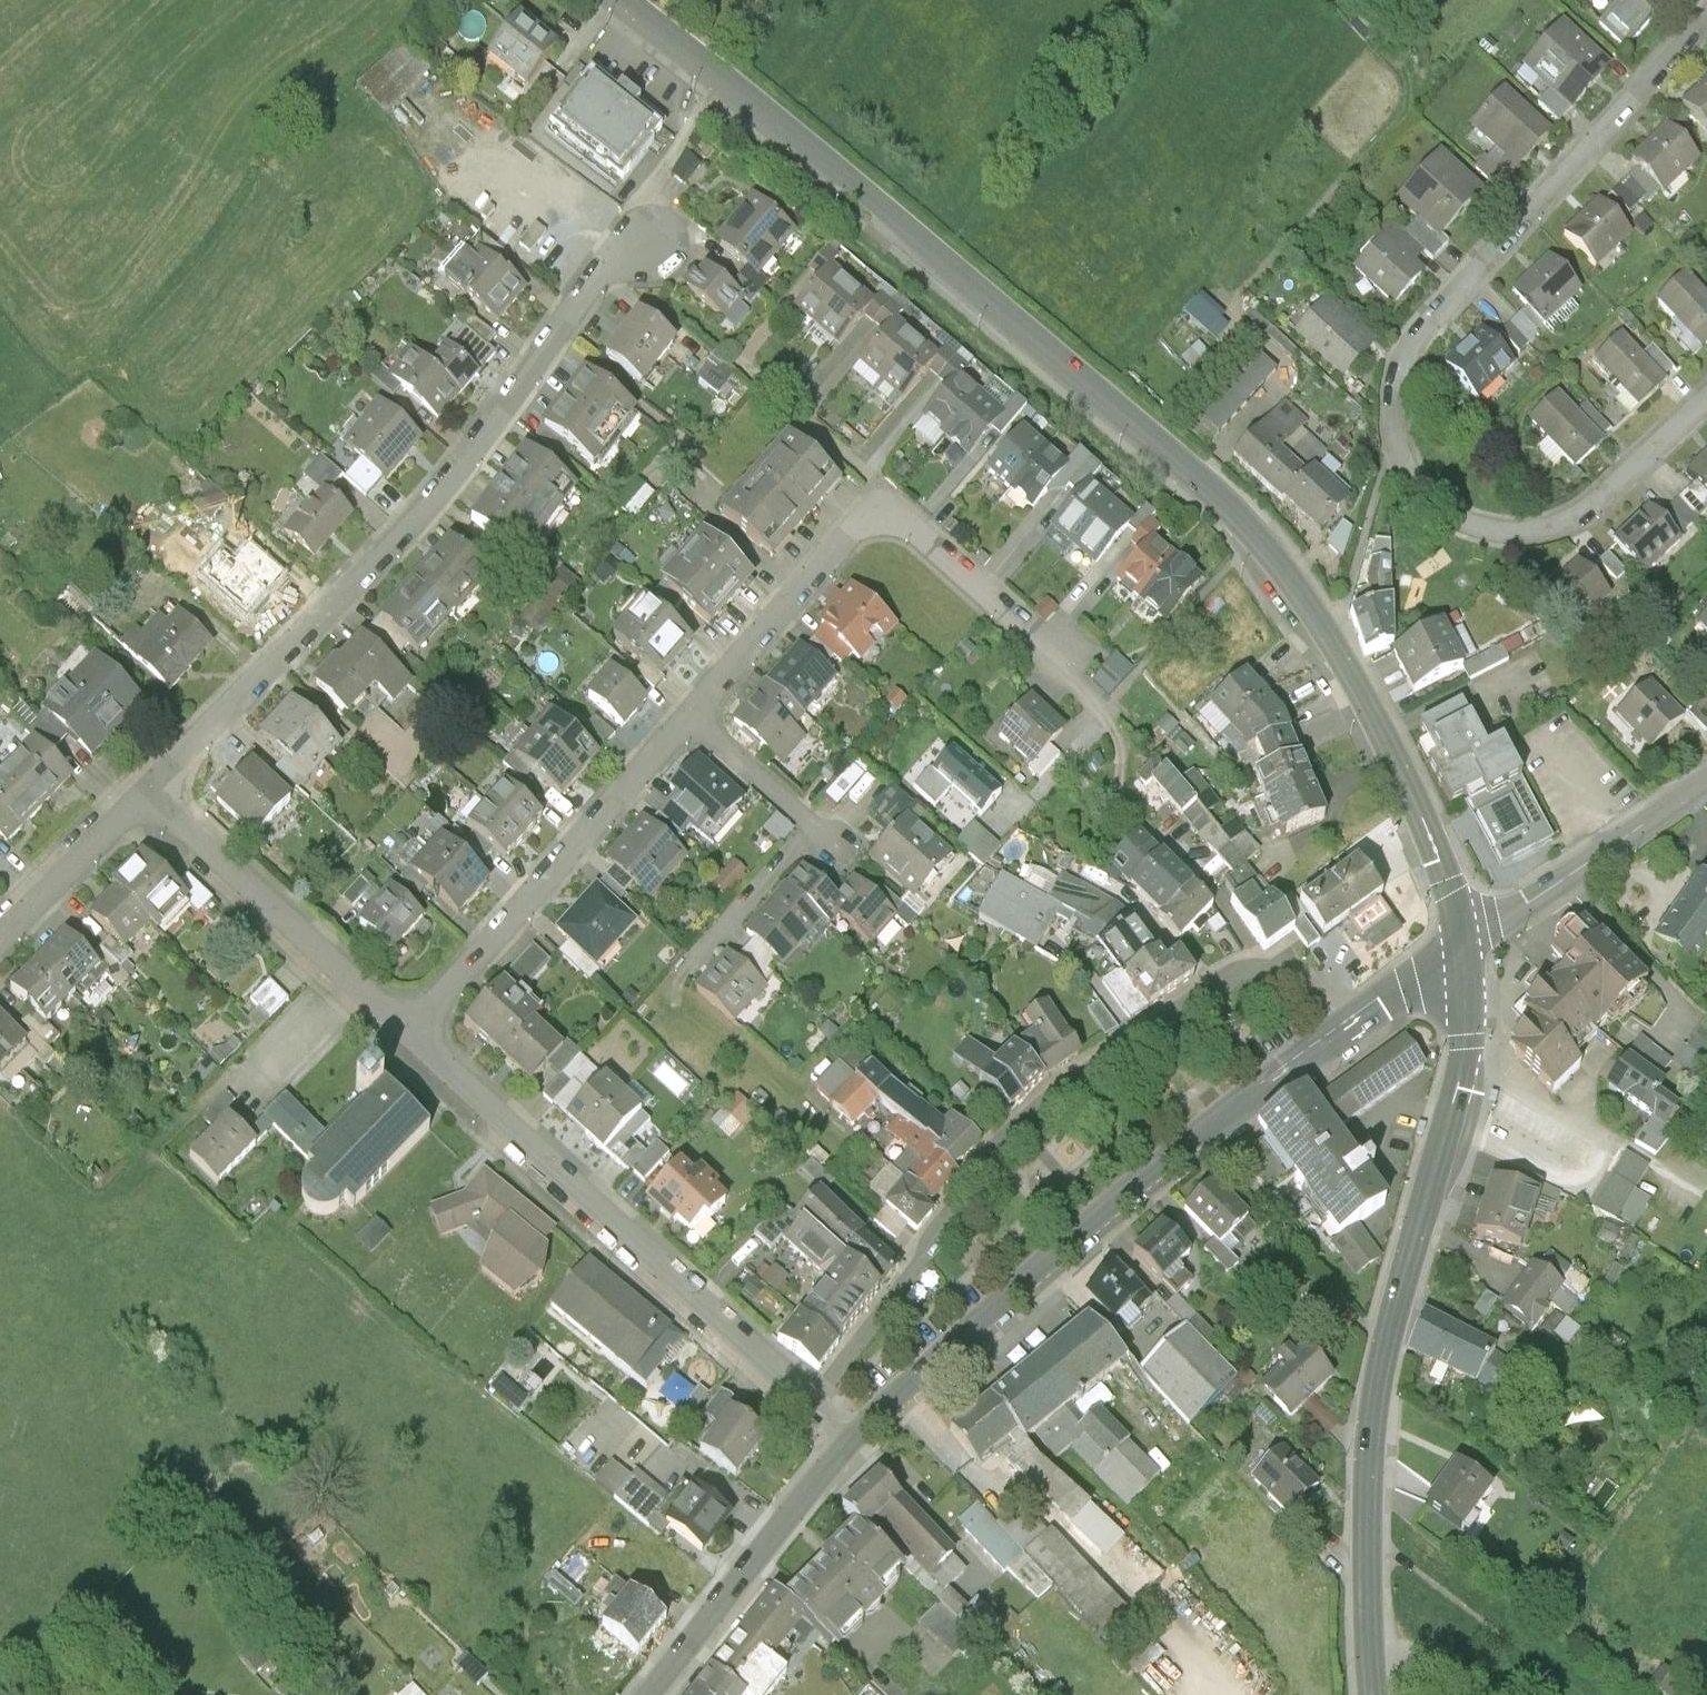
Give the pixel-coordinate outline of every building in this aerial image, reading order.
[(1618,4),(1598,25),(1626,50),(1665,6),(1658,0),(1613,0),(1618,4)] [(540,71),(556,50),(518,20),(491,55),(516,74),(515,76),(527,86),(528,87),(540,71)] [(1603,65),(1561,27),(1531,59),(1547,73),(1542,78),(1553,88),(1574,106),(1586,92),(1582,88),(1603,65)] [(402,43),(366,70),(391,103),(426,76),(402,43)] [(667,123),(595,68),(550,127),(621,182),(667,123)] [(545,107),(561,87),(540,71),(528,87),(527,86),(524,90),(545,107)] [(1685,104),(1684,103),(1682,104),(1706,130),(1706,84),(1685,104)] [(1574,106),(1553,88),(1538,105),(1558,124),(1574,106)] [(1549,134),(1502,92),(1471,126),(1507,158),(1498,169),(1506,177),(1515,166),(1518,168),(1549,134)] [(1667,127),(1659,135),(1660,136),(1635,160),(1633,159),(1632,160),(1663,193),(1665,192),(1662,189),(1682,170),(1685,173),(1699,160),(1667,127)] [(702,164),(686,150),(673,174),(685,184),(702,164)] [(1441,154),(1398,201),(1419,220),(1439,239),(1441,237),(1482,193),(1441,154)] [(1498,169),(1485,158),(1475,168),(1496,187),(1506,177),(1498,169)] [(1648,195),(1630,177),(1620,186),(1638,204),(1648,195)] [(1638,204),(1620,186),(1611,194),(1628,213),(1638,204)] [(793,232),(757,201),(749,211),(743,210),(735,220),(775,254),(793,232)] [(1600,201),(1591,209),(1593,210),(1567,235),(1566,233),(1565,235),(1595,267),(1597,265),(1594,263),(1614,244),(1616,247),(1630,233),(1600,201)] [(531,250),(548,226),(522,208),(505,231),(531,250)] [(775,254),(735,220),(727,230),(728,235),(721,244),(748,266),(757,275),(758,273),(775,254)] [(1439,239),(1419,220),(1404,236),(1434,263),(1450,245),(1441,237),(1439,239)] [(1390,223),(1377,238),(1383,243),(1357,272),(1394,306),(1421,276),(1412,268),(1415,265),(1402,253),(1411,242),(1404,236),(1390,223)] [(501,251),(479,235),(471,245),(470,246),(475,250),(476,249),(491,262),(501,251)] [(467,241),(453,257),(509,306),(524,288),(508,273),(506,276),(491,262),(476,249),(475,250),(470,246),(471,245),(467,241)] [(828,248),(810,269),(821,278),(827,270),(827,271),(838,258),(828,248)] [(453,257),(439,273),(444,278),(445,276),(449,280),(448,281),(465,296),(466,297),(467,294),(496,320),(509,306),(453,257)] [(1580,291),(1549,258),(1539,267),(1541,268),(1515,292),(1514,291),(1513,292),(1544,325),(1545,324),(1542,321),(1562,302),(1565,305),(1569,302),(1580,291)] [(758,273),(757,275),(748,266),(739,277),(760,294),(769,282),(758,273)] [(731,286),(708,267),(699,277),(694,276),(688,284),(690,291),(725,321),(744,298),(745,298),(731,286)] [(827,271),(827,270),(821,278),(796,307),(818,326),(852,285),(842,277),(837,279),(827,271)] [(1685,274),(1656,301),(1702,349),(1706,344),(1706,298),(1685,274)] [(465,296),(448,281),(449,280),(445,276),(444,278),(434,289),(456,306),(465,296)] [(760,294),(739,277),(731,286),(745,298),(744,298),(751,304),(760,294)] [(852,285),(818,326),(840,345),(865,315),(871,308),(870,307),(861,300),(862,294),(852,285)] [(881,294),(870,307),(871,308),(865,315),(875,323),(892,303),(881,294)] [(1196,296),(1183,315),(1224,344),(1237,325),(1196,296)] [(1358,325),(1332,301),(1323,311),(1349,335),(1358,325)] [(1562,302),(1542,321),(1545,324),(1544,325),(1552,334),(1577,311),(1569,302),(1565,305),(1562,302)] [(892,303),(875,323),(885,332),(891,325),(892,326),(904,313),(892,303)] [(1323,311),(1321,309),(1297,335),(1343,377),(1367,351),(1349,335),(1323,311)] [(674,342),(638,314),(627,330),(625,329),(617,340),(618,341),(606,357),(642,384),(674,342)] [(1538,336),(1519,316),(1510,325),(1529,345),(1538,336)] [(497,338),(472,319),(464,328),(487,348),(487,347),(488,348),(497,338)] [(885,332),(860,362),(882,380),(916,340),(906,332),(901,333),(892,326),(891,325),(885,332)] [(1529,345),(1510,325),(1500,334),(1520,354),(1529,345)] [(464,328),(429,367),(460,394),(476,375),(478,377),(484,370),(482,369),(495,354),(488,348),(487,347),(487,348),(464,328)] [(1513,365),(1482,332),(1473,340),(1475,342),(1449,366),(1448,364),(1446,366),(1477,399),(1479,397),(1476,395),(1496,376),(1499,379),(1513,365)] [(1642,357),(1621,335),(1593,362),(1638,410),(1667,383),(1663,379),(1642,357)] [(916,340),(882,380),(904,399),(929,369),(935,362),(926,354),(926,349),(916,340)] [(946,348),(935,362),(929,369),(939,378),(956,358),(946,348)] [(1673,370),(1652,348),(1642,357),(1663,379),(1673,370)] [(429,367),(413,353),(392,376),(391,377),(402,387),(438,419),(460,394),(429,367)] [(715,354),(696,379),(717,394),(736,373),(715,354)] [(1246,371),(1264,383),(1275,366),(1257,354),(1246,371)] [(956,358),(939,378),(949,387),(958,376),(959,377),(968,367),(957,357),(956,358)] [(392,376),(382,366),(371,378),(393,397),(402,387),(391,377),(392,376)] [(859,366),(853,373),(873,387),(878,381),(859,366)] [(633,412),(584,375),(545,427),(573,448),(594,464),(633,412)] [(949,387),(924,417),(946,436),(980,395),(959,377),(958,376),(949,387)] [(980,395),(946,436),(968,454),(991,427),(1002,413),(1001,412),(980,395)] [(1015,395),(1001,412),(1002,413),(991,427),(1001,436),(1027,405),(1015,395)] [(1583,423),(1557,396),(1530,422),(1575,471),(1603,444),(1600,441),(1583,423)] [(420,439),(377,402),(365,417),(343,443),(362,459),(384,478),(385,479),(420,439)] [(1242,403),(1231,414),(1239,422),(1250,410),(1242,403)] [(1299,417),(1284,403),(1274,415),(1288,429),(1292,425),(1299,417)] [(1610,431),(1593,413),(1583,423),(1600,441),(1610,431)] [(1274,415),(1234,459),(1251,475),(1273,451),(1278,455),(1296,436),(1292,433),(1292,432),(1288,429),(1274,415)] [(545,427),(544,426),(545,425),(544,424),(536,436),(564,460),(573,448),(545,427)] [(1023,431),(988,472),(1010,490),(1044,450),(1045,450),(1023,431)] [(1307,436),(1284,461),(1304,479),(1311,472),(1327,454),(1307,436)] [(840,482),(790,438),(774,456),(777,459),(769,468),(766,465),(746,487),(750,490),(741,500),(738,497),(722,515),(772,559),(840,482)] [(576,488),(527,450),(472,519),(521,558),(576,488)] [(1045,450),(1044,450),(1010,490),(1032,509),(1055,482),(1066,468),(1045,450)] [(1080,451),(1066,468),(1055,482),(1065,491),(1091,460),(1080,451)] [(1278,455),(1273,451),(1251,475),(1282,503),(1286,499),(1304,479),(1284,461),(1278,455)] [(342,477),(321,458),(310,470),(332,489),(342,477)] [(384,478),(362,459),(345,479),(366,498),(384,478)] [(1689,476),(1706,495),(1706,459),(1689,476)] [(1345,503),(1311,472),(1304,479),(1286,499),(1321,531),(1345,503)] [(655,496),(635,478),(613,503),(633,521),(655,496)] [(229,502),(208,483),(198,494),(202,498),(195,506),(212,522),(229,502)] [(1087,486),(1053,526),(1075,545),(1109,504),(1087,486)] [(351,516),(324,493),(312,507),(309,503),(298,516),(301,519),(288,534),(314,558),(351,516)] [(1688,494),(1678,504),(1697,523),(1706,514),(1706,513),(1688,494)] [(1109,504),(1075,545),(1097,564),(1131,523),(1109,504)] [(1697,523),(1678,504),(1668,513),(1687,533),(1697,523)] [(1649,511),(1641,519),(1642,521),(1617,545),(1615,544),(1614,545),(1645,577),(1646,576),(1643,573),(1663,554),(1666,557),(1681,544),(1649,511)] [(1150,522),(1131,544),(1141,552),(1152,540),(1160,530),(1150,522)] [(1342,524),(1326,546),(1341,561),(1352,532),(1342,524)] [(734,544),(714,526),(705,536),(725,554),(734,544)] [(725,554),(705,536),(663,584),(683,602),(709,625),(752,577),(725,554)] [(1141,552),(1117,580),(1139,600),(1174,559),(1152,540),(1141,552)] [(486,572),(452,541),(416,581),(447,609),(450,612),(486,572)] [(1389,543),(1376,542),(1373,561),(1389,561),(1389,543)] [(251,548),(214,590),(248,619),(285,577),(251,548)] [(1626,577),(1608,557),(1598,567),(1616,586),(1626,577)] [(1174,559),(1139,600),(1165,621),(1200,581),(1174,559)] [(1389,561),(1373,561),(1367,581),(1375,608),(1390,603),(1389,561)] [(1578,566),(1569,575),(1570,576),(1544,600),(1543,599),(1542,600),(1573,633),(1574,632),(1571,629),(1591,610),(1594,613),(1609,599),(1578,566)] [(562,569),(537,600),(558,617),(583,585),(562,569)] [(78,581),(66,594),(89,615),(101,603),(78,581)] [(416,581),(385,615),(384,616),(404,635),(402,637),(410,644),(413,646),(447,609),(416,581)] [(683,602),(663,584),(654,594),(674,612),(683,602)] [(894,625),(854,589),(843,601),(839,598),(828,610),(832,613),(822,624),(825,627),(840,641),(838,643),(853,656),(859,661),(880,637),(882,639),(894,625)] [(654,594),(653,593),(644,603),(669,626),(678,616),(674,612),(654,594)] [(557,619),(537,600),(519,620),(539,638),(557,619)] [(669,626),(644,603),(642,605),(645,608),(629,626),(626,624),(613,638),(643,665),(660,679),(661,678),(690,644),(669,626)] [(1375,608),(1351,616),(1364,659),(1392,649),(1390,603),(1375,608)] [(404,635),(384,616),(385,615),(384,615),(370,631),(389,648),(398,656),(410,644),(402,637),(404,635)] [(1695,626),(1706,639),(1706,615),(1695,626)] [(181,616),(139,661),(171,691),(185,676),(181,673),(210,643),(181,616)] [(1461,670),(1439,626),(1392,654),(1407,684),(1405,685),(1411,697),(1461,671),(1461,670)] [(840,641),(825,627),(814,639),(835,657),(844,666),(853,656),(838,643),(840,641)] [(370,631),(370,630),(360,641),(362,643),(363,642),(380,657),(389,648),(370,631)] [(835,657),(814,639),(804,651),(825,669),(835,657)] [(362,643),(341,665),(338,664),(336,665),(317,685),(335,702),(334,703),(348,716),(366,697),(358,689),(368,679),(393,702),(409,684),(380,657),(363,642),(362,643)] [(804,651),(800,648),(768,684),(770,686),(799,711),(809,700),(812,703),(834,678),(825,669),(804,651)] [(1501,650),(1461,670),(1461,671),(1468,684),(1508,664),(1501,650)] [(1112,697),(1134,668),(1115,652),(1092,681),(1112,697)] [(101,668),(78,692),(71,685),(46,712),(70,734),(92,755),(141,703),(96,660),(94,661),(101,668)] [(635,675),(621,663),(612,673),(632,691),(641,681),(635,675)] [(660,679),(643,665),(635,675),(641,681),(654,692),(664,680),(661,678),(660,679)] [(632,691),(612,673),(588,699),(622,729),(645,702),(632,691)] [(1243,677),(1210,708),(1230,730),(1264,700),(1243,677)] [(1648,685),(1616,716),(1630,731),(1633,728),(1653,748),(1681,722),(1656,696),(1657,694),(1648,685)] [(799,711),(770,686),(750,710),(747,708),(734,723),(772,756),(779,749),(787,757),(803,738),(792,728),(803,715),(799,711)] [(1706,696),(1697,705),(1706,715),(1706,697),(1706,696)] [(1264,700),(1230,730),(1244,746),(1247,753),(1255,749),(1288,735),(1281,720),(1264,700)] [(1062,732),(1030,702),(1016,718),(1015,717),(1008,717),(1004,722),(1004,729),(1005,729),(1001,734),(1034,764),(1049,747),(1062,732)] [(578,722),(557,703),(547,715),(551,718),(552,717),(569,732),(577,724),(578,722)] [(317,725),(294,704),(278,721),(324,763),(340,746),(317,725)] [(1697,705),(1688,714),(1705,732),(1706,730),(1706,715),(1697,705)] [(1486,754),(1461,707),(1420,728),(1435,760),(1428,765),(1451,805),(1466,797),(1516,773),(1501,746),(1486,754)] [(70,734),(46,712),(37,721),(60,744),(70,734)] [(349,737),(326,716),(317,725),(340,746),(349,737)] [(569,732),(552,717),(551,718),(534,738),(579,778),(598,757),(569,732)] [(615,737),(595,719),(586,729),(606,747),(615,737)] [(60,744),(37,721),(25,733),(34,742),(35,742),(49,756),(60,744)] [(324,763),(278,721),(262,738),(285,759),(308,780),(324,763)] [(1288,735),(1255,749),(1265,774),(1298,760),(1288,735)] [(579,778),(534,738),(517,758),(515,759),(533,774),(561,799),(579,778)] [(49,756),(35,742),(34,742),(3,774),(39,810),(72,778),(49,756)] [(1034,764),(1028,770),(1039,780),(1060,757),(1049,747),(1034,764)] [(270,764),(254,749),(245,758),(252,765),(262,774),(270,764)] [(1001,793),(952,750),(932,773),(951,789),(981,816),(1001,793)] [(533,774),(515,759),(517,758),(513,755),(503,766),(520,781),(524,784),(533,774)] [(308,780),(285,759),(276,769),(299,790),(308,780)] [(743,801),(697,760),(670,790),(677,796),(696,812),(687,823),(691,827),(708,841),(743,801)] [(858,760),(821,795),(832,807),(870,772),(858,760)] [(1265,774),(1255,778),(1265,801),(1308,783),(1298,760),(1265,774)] [(1179,786),(1158,762),(1138,780),(1145,788),(1151,783),(1182,818),(1183,818),(1196,806),(1179,786)] [(262,774),(252,765),(237,781),(221,797),(218,801),(258,837),(291,801),(262,774)] [(932,773),(929,770),(914,788),(935,807),(951,789),(932,773)] [(227,771),(211,788),(221,797),(237,781),(227,771)] [(1551,843),(1516,773),(1466,797),(1502,869),(1551,843)] [(3,774),(0,777),(0,836),(7,843),(39,810),(3,774)] [(1218,808),(1192,775),(1179,786),(1196,806),(1206,819),(1218,808)] [(524,784),(520,781),(511,791),(531,808),(540,798),(524,784)] [(1308,783),(1265,801),(1271,817),(1263,821),(1270,838),(1278,834),(1281,840),(1324,822),(1308,783)] [(511,791),(505,785),(486,806),(524,840),(535,828),(534,827),(542,818),(531,808),(511,791)] [(917,808),(894,789),(885,799),(908,819),(917,808)] [(696,812),(677,796),(659,816),(682,836),(683,837),(691,827),(687,823),(696,812)] [(908,819),(885,799),(867,820),(868,820),(867,820),(890,840),(872,861),(912,896),(948,855),(908,819)] [(524,840),(486,806),(467,828),(473,833),(494,851),(505,861),(512,852),(513,853),(524,840)] [(1196,806),(1183,818),(1198,836),(1211,825),(1206,819),(1196,806)] [(1259,854),(1218,808),(1206,819),(1211,825),(1221,838),(1230,849),(1245,867),(1259,854)] [(763,828),(780,843),(793,828),(776,813),(763,828)] [(682,836),(659,816),(649,827),(672,847),(682,836)] [(1001,848),(973,824),(956,843),(983,868),(1001,848)] [(1211,825),(1198,836),(1208,848),(1221,838),(1211,825)] [(648,826),(629,847),(625,843),(609,861),(615,866),(634,883),(637,886),(648,874),(651,876),(653,874),(662,883),(681,862),(669,851),(672,847),(649,827),(648,826)] [(465,843),(448,828),(439,838),(442,841),(459,856),(468,846),(465,843)] [(494,851),(473,833),(465,843),(468,846),(485,862),(494,851)] [(1221,838),(1208,848),(1217,858),(1230,849),(1221,838)] [(1139,839),(1110,867),(1131,887),(1159,858),(1139,839)] [(459,856),(442,841),(427,857),(473,899),(488,883),(459,856)] [(1245,867),(1230,849),(1217,858),(1234,878),(1226,885),(1238,901),(1249,892),(1261,908),(1272,900),(1247,869),(1245,867)] [(175,889),(142,856),(112,886),(117,891),(150,923),(157,930),(185,901),(187,900),(175,889)] [(473,899),(427,857),(413,873),(429,888),(458,915),(473,899)] [(1159,858),(1131,887),(1161,916),(1191,887),(1160,857),(1159,858)] [(634,883),(615,866),(605,877),(606,878),(624,894),(634,883)] [(1357,866),(1299,907),(1308,919),(1323,941),(1381,900),(1357,866)] [(413,873),(410,870),(401,880),(420,898),(429,888),(413,873)] [(854,880),(836,900),(829,893),(830,892),(817,880),(815,882),(803,870),(787,888),(822,918),(826,922),(835,912),(871,944),(896,917),(875,899),(854,880)] [(213,900),(188,876),(175,889),(187,900),(185,901),(198,914),(213,900)] [(624,894),(606,878),(598,888),(617,906),(626,896),(624,894)] [(1047,902),(1016,885),(1002,878),(979,918),(1035,951),(1060,909),(1047,902)] [(1701,878),(1653,944),(1691,973),(1702,957),(1706,961),(1706,882),(1701,878)] [(1113,908),(1060,879),(1047,902),(1060,909),(1091,925),(1113,908)] [(361,880),(343,899),(353,908),(370,888),(361,880)] [(597,887),(558,929),(575,945),(575,944),(594,961),(614,940),(617,942),(635,922),(617,906),(598,888),(597,887)] [(1212,908),(1191,887),(1161,916),(1157,920),(1179,943),(1192,929),(1199,922),(1212,908)] [(822,918),(787,888),(747,933),(754,939),(778,960),(804,930),(808,934),(822,918)] [(904,907),(884,889),(875,899),(896,917),(904,907)] [(423,918),(393,890),(361,926),(385,948),(399,934),(404,938),(423,918)] [(150,923),(117,891),(92,916),(112,936),(125,948),(126,948),(150,923)] [(1276,906),(1272,900),(1261,908),(1249,892),(1238,901),(1231,906),(1242,922),(1264,953),(1293,932),(1291,928),(1275,907),(1276,906)] [(1113,908),(1091,925),(1094,926),(1114,938),(1117,935),(1115,933),(1130,922),(1113,907),(1113,908)] [(1320,943),(1303,920),(1291,928),(1293,932),(1308,952),(1320,943)] [(1156,958),(1130,922),(1115,933),(1117,935),(1114,938),(1094,926),(1090,938),(1100,945),(1124,976),(1125,978),(1156,958)] [(1199,922),(1192,929),(1198,934),(1205,927),(1204,926),(1199,922)] [(1600,937),(1598,939),(1583,924),(1553,954),(1567,969),(1551,985),(1597,1032),(1646,984),(1600,937)] [(90,958),(66,934),(37,962),(72,997),(83,985),(89,991),(105,975),(99,969),(100,968),(90,958)] [(125,948),(112,936),(100,949),(120,969),(134,956),(126,948),(125,948)] [(778,960),(754,939),(745,950),(769,970),(778,960)] [(594,961),(575,944),(575,945),(563,957),(590,982),(603,969),(594,961)] [(534,945),(509,972),(527,988),(551,961),(534,945)] [(120,969),(100,949),(90,958),(100,968),(99,969),(105,975),(113,983),(124,972),(120,969)] [(769,970),(745,950),(736,960),(765,985),(774,975),(769,970)] [(736,960),(729,953),(697,990),(733,1022),(765,985),(736,960)] [(1156,958),(1125,978),(1124,976),(1115,974),(1102,984),(1130,1022),(1193,980),(1178,959),(1165,969),(1156,958)] [(72,997),(37,962),(11,989),(33,1011),(45,1023),(46,1023),(72,997)] [(289,1000),(269,981),(251,1000),(270,1019),(289,1000)] [(517,995),(503,982),(465,1023),(479,1036),(477,1038),(488,1048),(490,1046),(501,1057),(529,1026),(539,1015),(528,1005),(532,1000),(521,991),(517,995)] [(1597,1032),(1551,985),(1522,1012),(1535,1025),(1508,1051),(1552,1096),(1580,1068),(1571,1059),(1597,1032)] [(1118,1029),(1099,1004),(1087,1012),(1091,1018),(1104,1038),(1118,1029)] [(1078,1056),(1047,1010),(1028,1023),(1035,1034),(1020,1045),(1043,1080),(1078,1056)] [(59,1036),(46,1023),(45,1023),(33,1011),(22,1022),(30,1030),(48,1047),(59,1036)] [(1706,1016),(1686,1048),(1706,1061),(1706,1059),(1706,1016)] [(0,1019),(0,1077),(8,1084),(36,1056),(37,1055),(21,1039),(0,1019)] [(557,1052),(529,1026),(501,1057),(531,1084),(548,1066),(559,1054),(557,1052)] [(48,1047),(30,1030),(21,1039),(37,1055),(36,1056),(45,1065),(55,1055),(48,1047)] [(582,1054),(567,1041),(557,1052),(559,1054),(548,1066),(561,1077),(562,1076),(582,1054)] [(996,1067),(969,1041),(954,1057),(980,1083),(996,1067)] [(1421,1069),(1403,1042),(1326,1096),(1346,1123),(1421,1069)] [(1672,1062),(1652,1046),(1637,1065),(1646,1073),(1657,1081),(1672,1062)] [(869,1065),(853,1050),(839,1065),(840,1066),(855,1080),(869,1065)] [(1043,1080),(1014,1050),(996,1067),(980,1083),(1009,1113),(1043,1080)] [(1637,1065),(1629,1059),(1609,1087),(1625,1099),(1645,1072),(1637,1065)] [(919,1107),(892,1085),(870,1064),(869,1065),(855,1080),(877,1101),(879,1102),(899,1119),(906,1124),(919,1107)] [(840,1066),(816,1090),(831,1104),(855,1080),(840,1066)] [(1645,1072),(1625,1099),(1642,1112),(1643,1111),(1653,1097),(1662,1086),(1657,1081),(1646,1073),(1645,1072)] [(362,1098),(325,1135),(286,1096),(265,1117),(271,1123),(310,1162),(308,1164),(315,1171),(307,1179),(303,1188),(302,1197),(306,1206),(313,1212),(317,1214),(324,1215),(333,1213),(339,1209),(346,1202),(353,1209),(430,1130),(421,1122),(433,1109),(406,1082),(394,1094),(385,1086),(383,1087),(371,1076),(356,1092),(362,1098)] [(561,1077),(544,1096),(553,1105),(571,1085),(562,1076),(561,1077)] [(604,1079),(567,1118),(569,1120),(586,1135),(622,1096),(604,1079)] [(877,1101),(855,1080),(831,1104),(830,1105),(853,1127),(877,1101)] [(226,1093),(209,1110),(218,1118),(235,1102),(226,1093)] [(1326,1096),(1312,1106),(1303,1093),(1261,1122),(1271,1137),(1240,1159),(1268,1197),(1295,1177),(1338,1237),(1354,1226),(1382,1206),(1331,1134),(1346,1123),(1326,1096)] [(622,1096),(586,1135),(610,1157),(619,1147),(628,1155),(637,1146),(632,1142),(650,1123),(641,1113),(622,1096)] [(1673,1112),(1653,1097),(1643,1111),(1653,1118),(1663,1126),(1664,1125),(1673,1112)] [(979,1142),(952,1117),(944,1127),(919,1107),(906,1124),(907,1125),(926,1140),(928,1138),(939,1149),(934,1156),(952,1171),(979,1142)] [(218,1118),(209,1110),(202,1117),(211,1126),(218,1118)] [(1673,1112),(1664,1125),(1672,1131),(1681,1118),(1673,1112)] [(237,1126),(228,1117),(190,1157),(218,1185),(257,1145),(243,1132),(247,1128),(241,1122),(237,1126)] [(1663,1126),(1653,1118),(1645,1130),(1644,1129),(1634,1145),(1655,1157),(1674,1132),(1672,1131),(1664,1125),(1663,1126)] [(899,1119),(889,1132),(896,1138),(907,1125),(906,1124),(899,1119)] [(926,1140),(907,1125),(896,1138),(911,1151),(913,1153),(926,1140)] [(952,1171),(934,1156),(939,1149),(928,1138),(926,1140),(913,1153),(924,1164),(908,1183),(932,1203),(957,1175),(952,1171)] [(647,1155),(631,1172),(644,1183),(669,1155),(657,1144),(647,1155)] [(628,1155),(619,1165),(628,1174),(631,1172),(647,1155),(637,1146),(628,1155)] [(911,1151),(893,1172),(907,1184),(908,1183),(924,1164),(913,1153),(911,1151)] [(1648,1169),(1624,1154),(1591,1211),(1617,1221),(1648,1169)] [(835,1183),(811,1162),(802,1173),(825,1194),(835,1183)] [(699,1171),(692,1179),(678,1167),(651,1196),(691,1232),(705,1217),(709,1221),(725,1204),(712,1192),(716,1187),(699,1171)] [(932,1203),(908,1183),(907,1184),(893,1172),(890,1169),(870,1192),(887,1207),(886,1208),(887,1209),(907,1226),(917,1234),(938,1210),(931,1204),(932,1203)] [(1542,1185),(1515,1171),(1509,1188),(1536,1197),(1536,1198),(1537,1199),(1542,1185)] [(509,1194),(484,1174),(475,1185),(465,1196),(432,1209),(443,1236),(477,1223),(495,1237),(481,1270),(514,1296),(517,1294),(543,1277),(547,1249),(542,1245),(555,1229),(510,1192),(509,1194)] [(1509,1188),(1492,1183),(1476,1233),(1520,1248),(1536,1198),(1536,1197),(1509,1188)] [(1225,1199),(1212,1185),(1185,1212),(1185,1213),(1214,1242),(1220,1248),(1247,1222),(1234,1208),(1235,1208),(1226,1198),(1225,1199)] [(860,1235),(819,1196),(797,1220),(839,1258),(841,1256),(860,1235)] [(781,1206),(754,1235),(772,1252),(782,1240),(774,1233),(791,1215),(781,1206)] [(907,1226),(887,1209),(874,1223),(895,1241),(907,1226)] [(797,1220),(791,1215),(774,1233),(782,1240),(823,1276),(834,1270),(840,1274),(847,1265),(797,1220)] [(355,1237),(372,1252),(391,1231),(374,1216),(355,1237)] [(1604,1222),(1597,1240),(1621,1249),(1628,1231),(1604,1222)] [(1338,1237),(1332,1242),(1356,1274),(1377,1259),(1354,1226),(1338,1237)] [(1190,1257),(1162,1229),(1133,1258),(1161,1286),(1190,1257)] [(880,1253),(860,1235),(841,1256),(863,1275),(880,1253)] [(1238,1267),(1220,1248),(1214,1242),(1203,1252),(1228,1276),(1238,1267)] [(1549,1250),(1538,1264),(1560,1281),(1571,1267),(1549,1250)] [(899,1270),(880,1253),(863,1275),(881,1291),(899,1270)] [(670,1330),(589,1263),(552,1307),(604,1350),(612,1340),(642,1364),(670,1330)] [(879,1293),(847,1265),(840,1274),(804,1319),(838,1345),(879,1293)] [(1114,1269),(1086,1297),(1114,1325),(1130,1309),(1138,1317),(1150,1305),(1132,1286),(1114,1269)] [(1559,1289),(1532,1269),(1503,1307),(1530,1328),(1559,1289)] [(1157,1299),(1138,1280),(1132,1286),(1150,1305),(1157,1299)] [(1493,1355),(1494,1352),(1423,1314),(1416,1331),(1486,1366),(1493,1355)] [(804,1319),(800,1316),(778,1343),(818,1373),(838,1345),(804,1319)] [(1215,1339),(1196,1320),(1187,1329),(1205,1348),(1215,1339)] [(1075,1334),(1109,1376),(1127,1361),(1116,1349),(1115,1351),(1088,1322),(1075,1334)] [(1205,1348),(1187,1329),(1141,1375),(1189,1428),(1237,1381),(1205,1348)] [(1476,1381),(1486,1366),(1416,1331),(1407,1351),(1433,1363),(1452,1372),(1475,1383),(1476,1381)] [(1075,1334),(992,1400),(1018,1433),(1026,1443),(1036,1434),(1069,1408),(1109,1376),(1075,1334)] [(1302,1350),(1293,1359),(1286,1352),(1277,1361),(1284,1368),(1262,1390),(1290,1418),(1302,1407),(1312,1397),(1330,1379),(1302,1350)] [(1527,1378),(1493,1355),(1486,1366),(1476,1381),(1487,1389),(1490,1383),(1504,1393),(1509,1384),(1519,1391),(1527,1378)] [(487,1387),(524,1413),(545,1382),(508,1356),(487,1387)] [(1427,1375),(1429,1380),(1441,1386),(1446,1384),(1452,1372),(1433,1363),(1427,1375)] [(1246,1372),(1238,1381),(1246,1390),(1255,1381),(1246,1372)] [(1246,1392),(1237,1383),(1222,1398),(1232,1407),(1246,1392)] [(718,1431),(731,1414),(732,1415),(738,1407),(722,1395),(703,1420),(718,1431)] [(1018,1433),(992,1400),(950,1434),(976,1466),(991,1454),(994,1458),(1004,1450),(1001,1446),(1007,1441),(1018,1433)] [(1069,1408),(1036,1434),(1051,1452),(1084,1425),(1069,1408)] [(1128,1445),(1097,1413),(1084,1425),(1051,1452),(1058,1460),(1072,1449),(1098,1476),(1127,1446),(1128,1445)] [(718,1431),(700,1454),(735,1481),(766,1441),(732,1415),(731,1414),(718,1431)] [(1040,1460),(1025,1443),(1026,1443),(1018,1433),(1007,1441),(1026,1464),(1022,1468),(1040,1482),(1050,1470),(1040,1460)] [(1127,1446),(1098,1476),(1128,1508),(1159,1478),(1127,1446)] [(1319,1488),(1283,1451),(1252,1481),(1287,1518),(1319,1488)] [(1489,1490),(1456,1466),(1426,1507),(1460,1532),(1472,1516),(1471,1515),(1489,1490)] [(666,1507),(632,1479),(614,1499),(648,1528),(666,1507)] [(937,1543),(879,1479),(843,1512),(857,1527),(864,1534),(901,1569),(905,1573),(937,1543)] [(1081,1499),(1061,1480),(1050,1492),(1070,1511),(1081,1499)] [(729,1517),(695,1489),(667,1525),(701,1552),(729,1517)] [(1024,1556),(987,1516),(966,1535),(1004,1576),(1007,1573),(1024,1556)] [(857,1527),(831,1554),(832,1555),(823,1563),(826,1566),(800,1593),(801,1594),(788,1606),(787,1607),(813,1633),(814,1632),(830,1650),(844,1637),(842,1636),(878,1600),(874,1596),(901,1569),(864,1534),(857,1527)] [(951,1559),(937,1543),(905,1573),(938,1606),(955,1622),(966,1612),(946,1593),(963,1574),(949,1561),(951,1559)] [(1057,1593),(1024,1556),(1007,1573),(1040,1609),(1057,1593)] [(966,1612),(955,1622),(955,1623),(973,1641),(976,1644),(1009,1612),(988,1590),(966,1612)] [(665,1620),(631,1593),(618,1609),(610,1619),(603,1628),(637,1655),(665,1620)] [(737,1641),(767,1665),(788,1682),(820,1641),(812,1634),(813,1633),(787,1607),(788,1606),(775,1593),(737,1641)] [(618,1609),(611,1603),(603,1613),(610,1619),(618,1609)] [(955,1622),(938,1606),(918,1626),(954,1661),(973,1641),(955,1623),(955,1622)] [(737,1641),(724,1657),(754,1681),(767,1665),(737,1641)] [(711,1673),(736,1694),(743,1694),(754,1681),(724,1657),(711,1673)] [(488,1676),(471,1659),(461,1669),(478,1687),(488,1676)] [(1663,1668),(1648,1687),(1658,1694),(1677,1694),(1684,1685),(1663,1668)] [(711,1673),(694,1694),(736,1694),(711,1673)]
